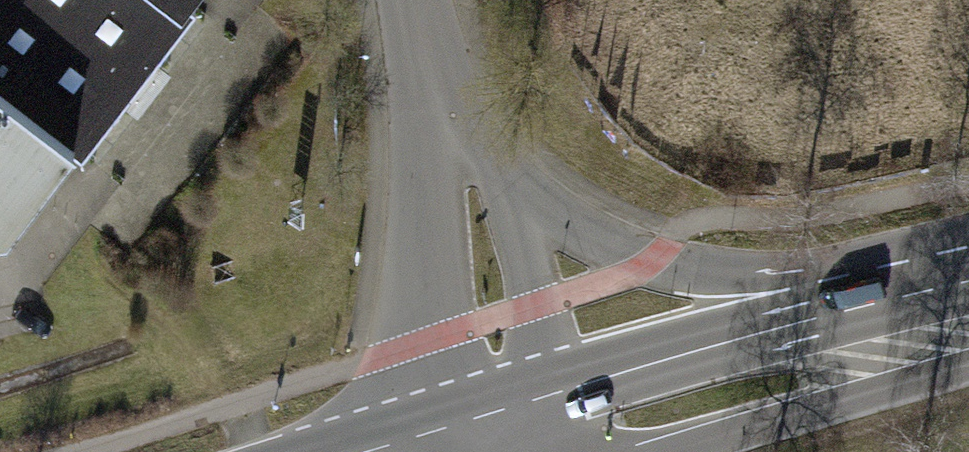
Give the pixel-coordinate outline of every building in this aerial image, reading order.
[(5,289),(227,0),(0,0),(0,289),(5,289)]
